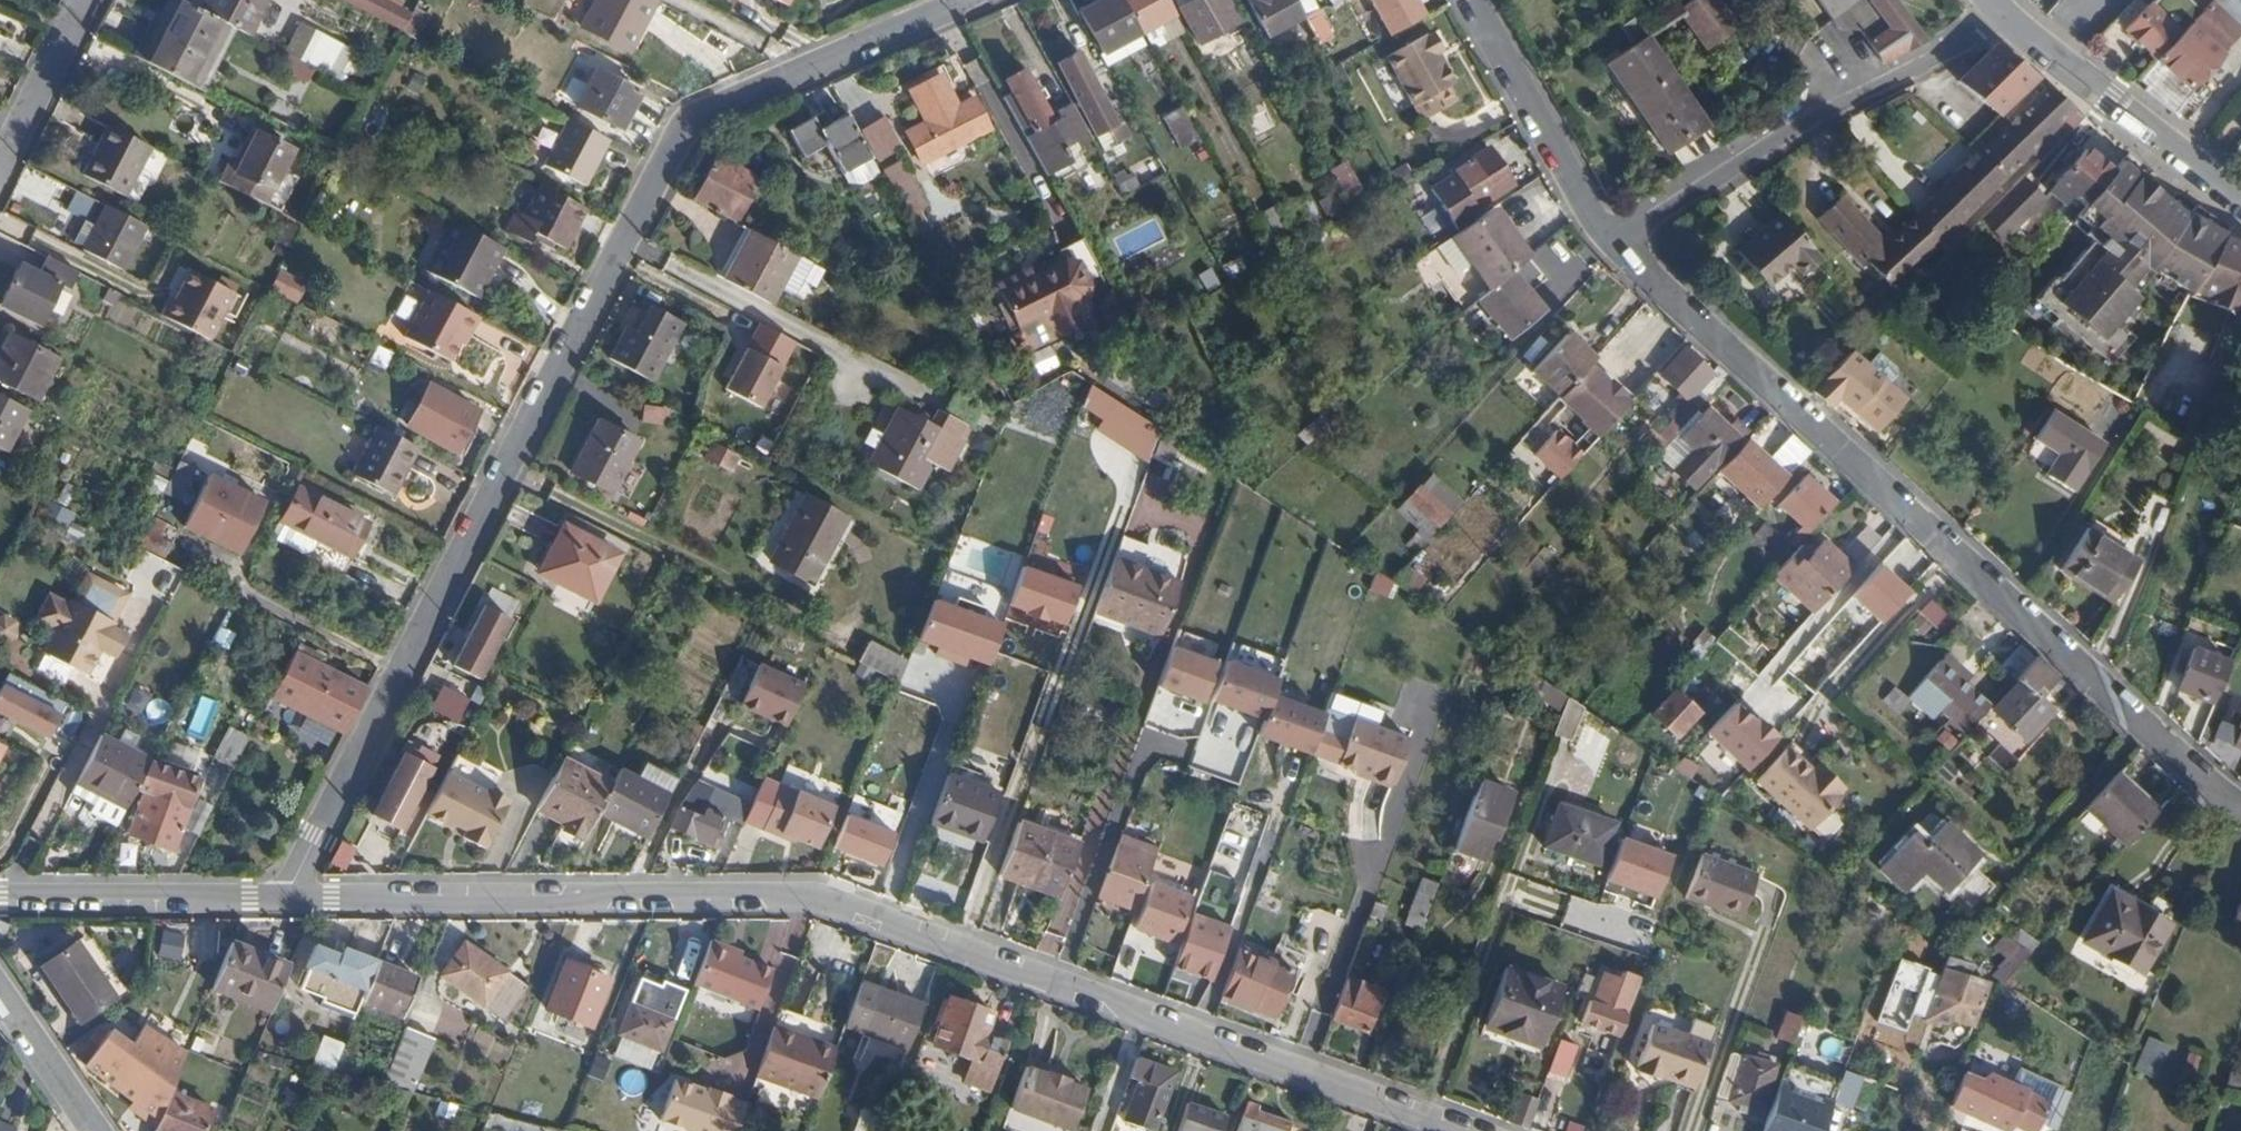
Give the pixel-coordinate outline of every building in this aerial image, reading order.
[(139,56),(197,85),(228,24),(198,9),(182,0),(168,0),(139,56)] [(198,9),(228,24),(247,34),(264,0),(203,0),(198,9)] [(401,28),(409,14),(382,0),(346,0),(401,28)] [(400,30),(414,37),(429,5),(427,3),(429,0),(416,0),(409,14),(401,28),(400,30)] [(578,24),(627,50),(654,0),(591,0),(578,24)] [(1077,9),(1097,47),(1102,51),(1139,32),(1121,0),(1096,0),(1077,9)] [(1165,0),(1121,0),(1139,32),(1173,14),(1165,0)] [(1178,4),(1198,40),(1237,19),(1226,0),(1185,0),(1178,4)] [(1264,35),(1302,16),(1293,0),(1245,0),(1264,35)] [(1311,0),(1293,0),(1302,16),(1315,9),(1311,0)] [(1370,45),(1383,38),(1364,0),(1351,7),(1370,45)] [(1384,34),(1420,16),(1412,0),(1364,0),(1384,34)] [(1644,37),(1646,39),(1648,37),(1681,15),(1705,49),(1734,28),(1714,0),(1688,0),(1678,7),(1673,0),(1644,0),(1627,12),(1644,37)] [(1838,31),(1863,34),(1845,7),(1855,0),(1817,0),(1838,31)] [(1863,34),(1868,41),(1887,27),(1867,2),(1869,0),(1855,0),(1845,7),(1863,34)] [(1923,41),(1890,0),(1869,0),(1867,2),(1887,27),(1868,41),(1881,61),(1923,41)] [(2140,73),(2149,82),(2140,93),(2165,116),(2191,88),(2188,84),(2240,27),(2240,0),(2210,0),(2187,24),(2178,34),(2156,56),(2140,73)] [(2147,4),(2178,34),(2187,24),(2161,0),(2151,0),(2147,4)] [(2178,34),(2147,4),(2126,27),(2156,56),(2178,34)] [(1315,9),(1302,16),(1316,43),(1329,35),(1315,9)] [(296,56),(295,58),(306,65),(322,35),(312,29),(310,31),(297,25),(284,49),(296,56)] [(1433,29),(1390,53),(1426,117),(1461,96),(1452,81),(1460,77),(1450,60),(1446,62),(1439,49),(1448,44),(1439,30),(1435,32),(1433,29)] [(1646,39),(1644,37),(1606,62),(1667,151),(1707,126),(1648,37),(1646,39)] [(1956,81),(1996,114),(2033,78),(1992,46),(1956,81)] [(1076,50),(1057,60),(1098,131),(1116,121),(1076,50)] [(593,67),(573,104),(616,127),(636,91),(593,67)] [(1012,92),(1003,98),(1047,175),(1069,162),(1061,148),(1073,142),(1077,148),(1091,141),(1069,102),(1055,110),(1056,116),(1049,119),(1021,68),(1003,78),(1012,92)] [(910,88),(927,121),(957,104),(940,72),(910,88)] [(2044,86),(1961,166),(1988,193),(2030,151),(2055,126),(2072,109),(2044,86)] [(957,104),(927,121),(924,123),(939,152),(990,125),(975,95),(957,104)] [(1196,135),(1177,102),(1163,111),(1180,143),(1196,135)] [(840,170),(870,155),(845,111),(827,120),(820,109),(784,128),(799,154),(823,141),(840,170)] [(884,115),(862,127),(878,157),(901,145),(884,115)] [(606,137),(565,116),(543,160),(583,182),(606,137)] [(148,145),(107,123),(81,173),(123,194),(148,145)] [(2055,126),(2030,151),(2040,160),(2064,134),(2055,126)] [(252,134),(226,185),(258,202),(285,151),(252,134)] [(2189,296),(2224,233),(2190,215),(2095,137),(2038,193),(2045,199),(2069,219),(2064,222),(2090,242),(2036,303),(2110,367),(2134,338),(2124,330),(2144,304),(2135,299),(2147,284),(2184,301),(2189,296)] [(1487,148),(1452,170),(1454,173),(1475,205),(1510,182),(1487,148)] [(716,154),(695,196),(736,217),(758,176),(716,154)] [(900,159),(883,169),(908,215),(925,205),(900,159)] [(1343,161),(1325,172),(1346,212),(1365,201),(1343,161)] [(1961,166),(1914,211),(1941,240),(1988,193),(1961,166)] [(1475,205),(1454,173),(1430,188),(1456,227),(1479,211),(1475,205)] [(2022,178),(1981,219),(2004,241),(2045,199),(2038,193),(2022,178)] [(582,207),(538,184),(523,214),(512,209),(502,230),(525,241),(530,231),(562,247),(582,207)] [(1941,240),(1914,211),(1882,243),(1866,227),(1868,224),(1841,197),(1818,218),(1864,267),(1870,261),(1872,259),(1896,285),(1941,240)] [(144,224),(105,203),(94,226),(82,248),(122,269),(144,224)] [(1456,227),(1449,232),(1488,287),(1509,270),(1525,255),(1491,204),(1479,211),(1456,227)] [(1820,256),(1779,211),(1735,251),(1767,285),(1792,263),(1802,274),(1820,256)] [(458,222),(448,218),(423,268),(432,272),(433,270),(458,222)] [(82,248),(94,226),(82,220),(71,242),(82,248)] [(500,244),(458,222),(433,270),(477,291),(500,244)] [(751,228),(744,224),(721,269),(727,273),(751,228)] [(727,273),(724,278),(772,302),(782,283),(797,291),(804,280),(814,285),(823,266),(751,228),(727,273)] [(2229,313),(2240,283),(2240,243),(2224,233),(2189,296),(2211,306),(2210,311),(2227,318),(2229,313)] [(1958,243),(1926,274),(1935,282),(1966,250),(1958,243)] [(49,256),(47,260),(44,259),(38,272),(19,263),(0,300),(0,302),(37,320),(66,264),(49,256)] [(1059,261),(1006,289),(1027,327),(1080,299),(1059,261)] [(232,294),(188,269),(162,316),(205,341),(232,294)] [(276,270),(267,287),(291,299),(300,282),(276,270)] [(433,270),(432,272),(475,294),(477,291),(433,270)] [(1509,270),(1488,287),(1476,297),(1510,335),(1541,307),(1509,270)] [(300,282),(291,299),(297,303),(306,285),(300,282)] [(2240,318),(2240,283),(2229,313),(2240,318)] [(479,315),(428,289),(403,336),(449,360),(459,342),(463,333),(468,335),(479,315)] [(611,356),(656,380),(686,323),(650,305),(637,331),(627,326),(611,356)] [(776,311),(768,327),(801,344),(809,327),(776,311)] [(760,408),(794,345),(758,325),(724,391),(760,408)] [(0,346),(0,378),(36,396),(56,357),(8,331),(0,346)] [(463,333),(459,342),(463,343),(468,335),(463,333)] [(1532,369),(1558,395),(1592,358),(1565,333),(1532,369)] [(1853,348),(1812,389),(1830,406),(1840,397),(1876,430),(1906,397),(1853,348)] [(1660,436),(1667,442),(1675,433),(1697,408),(1727,376),(1716,366),(1709,371),(1685,349),(1663,373),(1687,396),(1669,417),(1674,420),(1660,436)] [(1533,453),(1559,477),(1626,402),(1620,396),(1626,390),(1592,358),(1558,395),(1556,397),(1565,405),(1548,424),(1553,429),(1533,453)] [(425,387),(405,426),(455,452),(475,412),(425,387)] [(2232,405),(2240,408),(2240,388),(2239,387),(2232,405)] [(1620,396),(1626,402),(1632,396),(1626,390),(1620,396)] [(0,392),(0,446),(5,449),(27,406),(0,392)] [(875,411),(889,417),(896,404),(882,396),(875,411)] [(896,404),(889,417),(866,461),(917,487),(931,460),(947,431),(957,437),(965,422),(936,407),(928,421),(896,404)] [(1694,450),(1674,472),(1692,489),(1744,429),(1732,419),(1727,425),(1707,407),(1702,412),(1697,408),(1675,433),(1694,450)] [(602,413),(576,466),(616,486),(643,433),(602,413)] [(2047,417),(2030,444),(2053,460),(2046,473),(2073,491),(2100,449),(2047,417)] [(416,446),(376,426),(352,473),(391,494),(416,446)] [(947,431),(931,460),(942,464),(957,437),(947,431)] [(1667,442),(1655,455),(1674,472),(1694,450),(1675,433),(1667,442)] [(1745,437),(1716,468),(1757,507),(1808,450),(1791,434),(1767,458),(1745,437)] [(701,437),(695,450),(705,453),(703,458),(730,472),(738,456),(701,437)] [(196,467),(179,459),(168,480),(165,487),(181,495),(196,467)] [(210,474),(185,523),(237,552),(263,502),(210,474)] [(1796,521),(1782,537),(1791,545),(1831,501),(1804,474),(1777,503),(1796,521)] [(1445,512),(1416,485),(1395,508),(1425,534),(1445,512)] [(279,522),(348,558),(365,523),(297,489),(279,522)] [(788,532),(773,563),(811,583),(847,514),(802,491),(783,529),(788,532)] [(155,518),(142,543),(158,551),(164,540),(163,538),(169,525),(155,518)] [(1791,545),(1782,537),(1762,519),(1752,531),(1781,556),(1791,545)] [(558,548),(545,574),(595,599),(619,553),(564,523),(553,545),(558,548)] [(1842,550),(1857,564),(1881,538),(1865,525),(1842,550)] [(2092,528),(2086,536),(2117,558),(2123,549),(2092,528)] [(1121,533),(1094,609),(1116,617),(1118,612),(1161,627),(1178,580),(1176,578),(1138,565),(1146,541),(1121,533)] [(2117,558),(2086,536),(2083,535),(2054,576),(2106,612),(2134,571),(2117,558)] [(1853,568),(1824,600),(1834,607),(1842,599),(1855,609),(1874,590),(1893,607),(1921,575),(1909,565),(1904,570),(1888,556),(1893,549),(1881,538),(1857,564),(1853,568)] [(1794,558),(1775,580),(1812,613),(1824,600),(1853,568),(1822,540),(1809,554),(1801,564),(1794,558)] [(1798,544),(1770,575),(1775,580),(1794,558),(1801,564),(1809,554),(1798,544)] [(162,563),(156,573),(174,582),(179,573),(162,563)] [(1076,588),(1019,569),(1007,609),(1064,628),(1076,588)] [(71,599),(43,651),(85,673),(97,649),(113,657),(125,634),(109,626),(111,620),(125,594),(89,575),(75,601),(71,599)] [(507,617),(484,605),(450,667),(478,681),(507,617)] [(1118,612),(1116,617),(1158,633),(1161,627),(1118,612)] [(955,636),(940,673),(975,686),(989,647),(955,636)] [(862,661),(899,681),(908,659),(872,641),(862,661)] [(1993,669),(2009,684),(2013,679),(2031,659),(2015,645),(1993,669)] [(1197,704),(1212,663),(1168,647),(1153,688),(1197,704)] [(2212,704),(2228,663),(2192,649),(2176,689),(2212,704)] [(314,660),(297,651),(272,699),(344,736),(367,693),(312,665),(314,660)] [(1946,655),(1938,663),(1963,687),(1970,677),(1946,655)] [(2031,659),(2013,679),(2016,682),(1990,711),(2024,742),(2050,714),(2041,707),(2036,701),(2057,679),(2033,657),(2031,659)] [(1276,680),(1223,662),(1209,701),(1262,720),(1270,697),(1276,680)] [(1963,687),(1938,663),(1908,696),(1934,717),(1939,712),(1954,726),(1960,732),(1985,707),(1963,687)] [(1516,665),(1511,681),(1533,695),(1539,680),(1530,673),(1516,665)] [(786,727),(803,684),(755,666),(739,709),(786,727)] [(2036,701),(2041,707),(2051,695),(2054,697),(2064,685),(2057,679),(2036,701)] [(441,683),(429,707),(458,720),(469,697),(441,683)] [(1671,689),(1649,714),(1674,736),(1696,712),(1671,689)] [(0,708),(0,713),(13,720),(23,702),(8,694),(0,708)] [(1304,754),(1322,716),(1270,697),(1262,720),(1256,738),(1304,754)] [(1564,697),(1550,734),(1568,741),(1580,707),(1576,704),(1564,697)] [(1775,743),(1732,705),(1703,739),(1746,776),(1775,743)] [(1148,709),(1130,758),(1147,765),(1164,715),(1148,709)] [(1351,718),(1335,763),(1368,775),(1367,779),(1387,786),(1388,782),(1391,783),(1407,738),(1351,718)] [(440,721),(425,751),(438,757),(453,729),(440,721)] [(214,754),(235,765),(250,733),(230,722),(214,754)] [(687,743),(694,747),(705,726),(697,722),(687,743)] [(2240,759),(2240,723),(2229,754),(2240,759)] [(1960,732),(1954,726),(1948,731),(1955,737),(1960,732)] [(125,728),(119,740),(139,751),(146,739),(125,728)] [(77,779),(127,804),(150,757),(139,751),(119,740),(102,731),(77,779)] [(1955,737),(1948,731),(1935,745),(1941,752),(1955,737)] [(1790,743),(1784,749),(1798,761),(1803,756),(1790,743)] [(408,746),(406,750),(432,764),(434,761),(408,746)] [(1998,747),(1988,758),(2008,776),(2018,765),(1998,747)] [(1798,761),(1784,749),(1757,779),(1810,826),(1836,799),(1836,796),(1841,790),(1803,756),(1798,761)] [(432,764),(406,750),(381,798),(408,812),(432,764)] [(456,752),(426,812),(449,823),(451,820),(466,828),(463,835),(484,847),(495,825),(510,797),(492,789),(500,775),(456,752)] [(564,758),(538,809),(563,821),(560,828),(583,840),(598,811),(612,784),(564,758)] [(620,767),(612,784),(598,811),(601,813),(600,815),(623,827),(625,824),(648,837),(679,777),(648,761),(640,776),(620,767)] [(947,775),(969,782),(973,772),(951,764),(947,775)] [(939,796),(929,823),(982,843),(999,793),(969,782),(947,775),(939,796)] [(2114,776),(2072,823),(2088,838),(2099,828),(2123,850),(2155,814),(2114,776)] [(743,822),(761,829),(779,835),(781,831),(817,845),(834,804),(778,784),(763,778),(743,822)] [(117,822),(127,804),(77,779),(72,789),(95,801),(91,809),(117,822)] [(1477,781),(1452,849),(1481,859),(1488,839),(1491,839),(1508,792),(1477,781)] [(911,818),(929,825),(929,823),(939,796),(923,789),(911,818)] [(142,792),(129,832),(172,846),(189,799),(171,793),(169,800),(142,792)] [(1555,803),(1540,847),(1596,867),(1612,825),(1555,803)] [(680,809),(671,826),(716,847),(730,817),(708,807),(702,818),(680,809)] [(1017,823),(998,878),(1022,886),(1026,878),(1061,891),(1078,845),(1017,823)] [(853,826),(846,845),(896,864),(903,846),(853,826)] [(1907,835),(1877,869),(1903,893),(1922,872),(1969,914),(1992,889),(1970,869),(1978,859),(1943,827),(1922,848),(1907,835)] [(1121,835),(1118,844),(1152,857),(1156,848),(1121,835)] [(1672,861),(1622,843),(1607,883),(1657,901),(1672,861)] [(1099,897),(1134,910),(1150,865),(1152,857),(1118,844),(1099,897)] [(1698,855),(1684,895),(1716,906),(1714,910),(1737,918),(1753,875),(1698,855)] [(1237,875),(1234,883),(1258,891),(1260,883),(1237,875)] [(1421,879),(1408,914),(1421,918),(1434,883),(1421,879)] [(1151,882),(1135,927),(1174,941),(1190,896),(1151,882)] [(1258,891),(1234,883),(1225,910),(1248,918),(1258,891)] [(2108,897),(2082,945),(2138,975),(2164,927),(2108,897)] [(1187,930),(1173,966),(1210,979),(1226,928),(1206,921),(1203,929),(1201,934),(1187,930)] [(1203,929),(1188,923),(1187,930),(1201,934),(1203,929)] [(184,935),(163,932),(160,956),(180,959),(184,935)] [(2021,933),(2011,946),(2026,956),(2036,946),(2021,933)] [(2011,946),(2000,938),(1992,951),(2002,957),(2011,946)] [(74,940),(40,963),(80,1019),(114,995),(74,940)] [(1631,940),(1626,953),(1646,961),(1651,947),(1631,940)] [(730,950),(709,941),(691,984),(757,1011),(771,972),(738,959),(728,955),(730,950)] [(288,965),(230,943),(213,987),(270,1010),(288,965)] [(464,943),(443,974),(444,976),(504,1015),(525,986),(464,943)] [(367,985),(376,962),(350,951),(346,958),(314,945),(305,968),(308,969),(299,990),(322,999),(319,1007),(352,1021),(355,1014),(367,985)] [(1988,975),(1994,980),(2001,985),(2026,956),(2011,946),(2002,957),(1988,975)] [(1238,947),(1221,997),(1273,1016),(1291,968),(1238,947)] [(740,953),(730,950),(728,955),(738,959),(740,953)] [(1930,1020),(1943,1023),(1948,1025),(1953,1021),(1972,1028),(1986,984),(1977,980),(1977,974),(1966,971),(1966,967),(1945,960),(1924,1022),(1927,1022),(1930,1020)] [(419,979),(376,962),(367,985),(410,1001),(419,979)] [(562,964),(543,1011),(586,1028),(605,982),(562,964)] [(1504,964),(1484,1022),(1541,1043),(1561,986),(1504,964)] [(1589,973),(1583,972),(1575,994),(1578,995),(1580,991),(1582,991),(1589,973)] [(1581,1023),(1619,1037),(1639,980),(1621,973),(1620,977),(1603,972),(1593,1000),(1589,999),(1581,1023)] [(1347,974),(1332,1016),(1364,1029),(1379,985),(1347,974)] [(859,983),(843,1028),(906,1051),(912,1035),(922,1007),(859,983)] [(949,999),(933,1044),(972,1058),(964,1080),(987,1089),(996,1067),(1007,1036),(993,1031),(990,1039),(982,1036),(990,1014),(986,1012),(984,1005),(972,1001),(965,1004),(949,999)] [(631,1007),(618,1036),(658,1054),(671,1024),(631,1007)] [(1772,1038),(1793,1046),(1802,1018),(1781,1010),(1772,1038)] [(1657,1076),(1694,1090),(1710,1047),(1695,1041),(1649,1024),(1633,1067),(1635,1068),(1636,1072),(1655,1079),(1657,1076)] [(771,1027),(752,1076),(816,1100),(833,1053),(801,1041),(800,1037),(771,1027)] [(390,1087),(409,1092),(409,1088),(428,1040),(405,1030),(383,1085),(390,1087)] [(1559,1037),(1547,1071),(1567,1078),(1578,1044),(1559,1037)] [(333,1068),(342,1046),(322,1038),(312,1062),(332,1070),(333,1068)] [(88,1040),(78,1053),(87,1061),(84,1066),(114,1088),(134,1103),(147,1085),(132,1073),(141,1062),(127,1053),(119,1063),(88,1040)] [(2148,1040),(2134,1072),(2154,1080),(2166,1048),(2148,1040)] [(333,1068),(332,1073),(353,1077),(364,1049),(344,1042),(342,1046),(333,1068)] [(1731,1053),(1715,1097),(1760,1109),(1772,1065),(1731,1053)] [(1129,1107),(1124,1121),(1150,1130),(1152,1130),(1173,1074),(1124,1056),(1119,1073),(1138,1081),(1145,1083),(1135,1108),(1129,1107)] [(332,1070),(312,1062),(311,1066),(331,1072),(332,1070)] [(1008,1110),(1064,1130),(1071,1130),(1085,1092),(1023,1068),(1008,1110)] [(1762,1130),(1821,1130),(1837,1087),(1784,1068),(1762,1130)] [(1960,1073),(1948,1105),(1977,1118),(1993,1083),(1977,1076),(1971,1078),(1964,1075),(1960,1073)] [(741,1106),(725,1099),(726,1096),(705,1088),(704,1092),(671,1079),(656,1121),(682,1130),(732,1130),(741,1106)] [(1138,1081),(1129,1107),(1135,1108),(1145,1083),(1138,1081)] [(1977,1118),(1978,1119),(1993,1126),(1997,1118),(2012,1126),(2023,1130),(2036,1130),(2049,1102),(2027,1092),(2025,1097),(2011,1091),(1993,1083),(1977,1118)] [(378,1117),(397,1124),(409,1092),(390,1087),(378,1117)] [(2014,1087),(2011,1091),(2025,1097),(2027,1092),(2014,1087)] [(1508,1120),(1527,1127),(1537,1098),(1518,1090),(1508,1120)] [(143,1113),(159,1120),(167,1099),(151,1092),(143,1113)] [(154,1130),(202,1130),(209,1113),(168,1096),(167,1099),(159,1120),(154,1130)] [(1175,1130),(1217,1130),(1221,1118),(1185,1104),(1175,1130)] [(1287,1126),(1288,1123),(1255,1113),(1256,1107),(1246,1104),(1237,1130),(1285,1130),(1287,1126)] [(844,1120),(854,1124),(860,1112),(848,1108),(844,1120)] [(880,1119),(860,1112),(854,1124),(853,1130),(876,1130),(880,1119)] [(2109,1119),(2100,1115),(2094,1130),(2106,1130),(2109,1119)] [(1993,1126),(2004,1130),(2009,1130),(2012,1126),(1997,1118),(1993,1126)]
